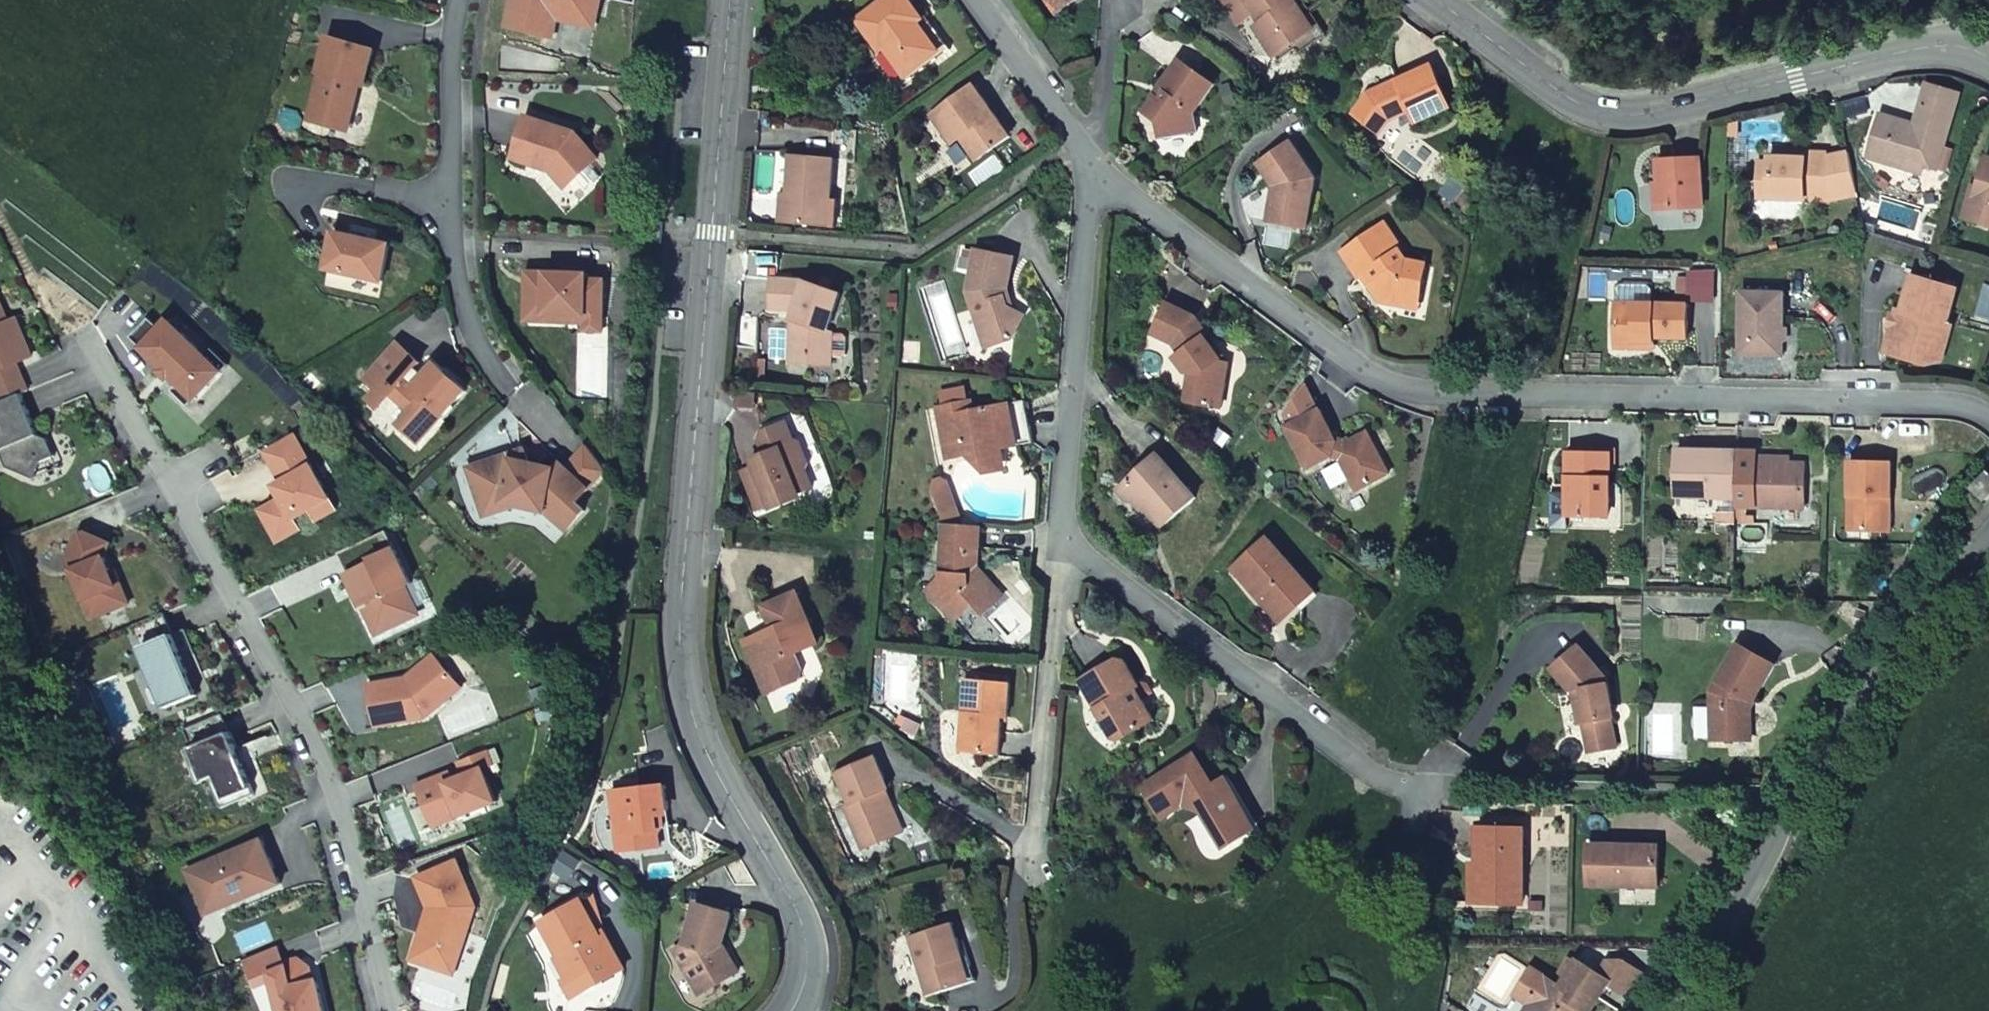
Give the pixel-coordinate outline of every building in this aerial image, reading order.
[(506,26),(544,35),(550,12),(567,16),(580,7),(598,12),(601,0),(512,0),(506,26)] [(855,20),(878,51),(883,48),(907,81),(942,57),(917,23),(922,19),(914,8),(908,0),(884,0),(855,20)] [(1079,0),(1045,0),(1056,16),(1079,0)] [(1295,0),(1222,0),(1241,28),(1257,16),(1261,14),(1268,22),(1263,25),(1257,30),(1278,59),(1295,47),(1311,37),(1291,8),(1297,4),(1297,3),(1295,0)] [(1305,0),(1300,0),(1297,3),(1297,4),(1291,8),(1311,37),(1295,47),(1302,57),(1330,37),(1305,0)] [(917,23),(942,57),(950,50),(917,5),(914,8),(922,19),(917,23)] [(550,12),(544,35),(548,36),(553,16),(595,26),(598,12),(580,7),(567,16),(550,12)] [(1261,14),(1257,16),(1263,25),(1268,22),(1261,14)] [(323,73),(310,119),(347,130),(358,93),(354,92),(356,83),(360,84),(363,85),(374,50),(329,37),(319,72),(323,73)] [(1166,94),(1161,101),(1156,97),(1142,117),(1157,127),(1159,141),(1197,134),(1193,114),(1213,87),(1179,63),(1163,85),(1166,94)] [(1414,120),(1449,106),(1430,64),(1395,79),(1399,88),(1390,91),(1386,82),(1363,92),(1347,112),(1375,133),(1388,118),(1409,110),(1414,120)] [(1386,82),(1390,91),(1399,88),(1395,79),(1386,82)] [(1913,124),(1880,114),(1866,154),(1902,166),(1905,156),(1921,161),(1934,166),(1957,92),(1926,82),(1913,124)] [(1010,138),(973,87),(931,117),(944,135),(952,128),(961,139),(977,162),(1010,138)] [(526,117),(513,159),(551,171),(552,167),(559,169),(571,183),(599,159),(576,133),(526,117)] [(944,135),(952,146),(961,139),(952,128),(944,135)] [(1305,226),(1314,176),(1290,142),(1259,163),(1279,193),(1272,198),(1268,219),(1305,226)] [(1758,197),(1824,200),(1857,193),(1849,151),(1826,157),(1826,153),(1806,152),(1805,160),(1788,159),(1771,158),(1771,162),(1770,175),(1759,174),(1758,197)] [(1806,152),(1789,151),(1788,159),(1805,160),(1806,152)] [(788,193),(785,223),(822,226),(824,203),(830,203),(830,202),(834,159),(791,155),(788,193)] [(1921,161),(1905,156),(1902,166),(1918,170),(1921,161)] [(1662,209),(1703,208),(1701,159),(1659,160),(1660,184),(1662,209)] [(1987,159),(1978,189),(1973,188),(1964,219),(1988,227),(1988,160),(1987,159)] [(1760,162),(1759,174),(1770,175),(1771,162),(1760,162)] [(552,167),(551,171),(566,188),(571,183),(559,169),(552,167)] [(780,192),(777,222),(785,223),(788,193),(780,192)] [(834,226),(836,202),(830,202),(830,203),(824,203),(822,226),(834,226)] [(1387,223),(1342,252),(1359,278),(1371,271),(1377,280),(1370,285),(1381,302),(1402,306),(1404,296),(1422,299),(1429,265),(1409,260),(1402,250),(1404,248),(1387,223)] [(356,231),(354,237),(370,240),(371,234),(356,231)] [(354,237),(334,232),(326,269),(381,281),(390,244),(370,240),(354,237)] [(966,292),(985,349),(1013,340),(1024,316),(1006,307),(1005,297),(1010,296),(1007,293),(1007,290),(1013,258),(975,250),(966,292)] [(526,290),(525,321),(546,321),(546,315),(567,316),(585,316),(605,317),(606,280),(589,280),(589,274),(537,272),(536,290),(526,290)] [(527,272),(526,290),(536,290),(537,272),(527,272)] [(841,294),(803,281),(773,278),(771,309),(793,310),(790,362),(811,363),(811,356),(833,357),(834,333),(828,331),(841,294)] [(1928,366),(1939,325),(1946,327),(1946,326),(1947,325),(1957,290),(1913,278),(1903,314),(1898,312),(1886,354),(1928,366)] [(1785,293),(1742,292),(1740,355),(1783,356),(1785,293)] [(1422,299),(1404,296),(1402,306),(1420,310),(1422,299)] [(1653,338),(1687,339),(1688,304),(1616,302),(1615,342),(1653,343),(1653,338)] [(17,364),(32,358),(17,320),(8,324),(0,303),(0,370),(17,364)] [(1179,362),(1188,376),(1195,377),(1190,403),(1222,409),(1229,365),(1218,363),(1213,354),(1215,353),(1206,340),(1209,337),(1196,319),(1168,304),(1154,334),(1173,344),(1183,360),(1179,362)] [(605,317),(585,316),(585,332),(604,333),(605,317)] [(172,392),(189,408),(230,366),(213,350),(206,357),(182,334),(174,342),(161,329),(150,318),(131,338),(164,370),(161,373),(169,380),(172,377),(179,385),(172,392)] [(169,321),(161,329),(174,342),(182,334),(169,321)] [(1941,363),(1951,327),(1946,326),(1946,327),(1939,325),(1928,366),(1941,363)] [(399,343),(364,379),(376,390),(368,399),(377,408),(388,396),(397,405),(399,402),(410,412),(398,425),(417,443),(466,391),(437,363),(429,371),(414,387),(405,379),(420,363),(399,343)] [(811,363),(832,365),(833,357),(811,356),(811,363)] [(414,387),(429,371),(420,363),(405,379),(414,387)] [(0,370),(0,380),(20,372),(17,364),(0,370)] [(20,372),(0,380),(0,403),(20,395),(28,392),(20,372)] [(1286,428),(1306,468),(1331,456),(1342,461),(1352,482),(1352,483),(1365,487),(1390,473),(1368,433),(1347,445),(1334,441),(1319,411),(1317,412),(1305,387),(1283,414),(1290,426),(1286,428)] [(736,407),(755,409),(756,394),(737,392),(736,407)] [(20,395),(0,403),(0,454),(6,468),(34,480),(41,463),(54,458),(47,440),(37,436),(20,395)] [(377,408),(386,417),(397,405),(388,396),(377,408)] [(1025,401),(973,410),(971,401),(937,407),(946,458),(967,454),(980,451),(984,474),(1003,458),(1001,448),(1032,442),(1025,401)] [(768,505),(798,493),(812,488),(805,469),(808,462),(800,443),(793,440),(786,421),(762,430),(758,440),(764,454),(766,462),(753,467),(739,472),(755,510),(768,505)] [(1207,445),(1218,453),(1226,442),(1215,434),(1207,445)] [(269,529),(277,543),(299,531),(294,520),(311,511),(316,522),(336,511),(295,435),(264,451),(282,483),(285,490),(278,494),(281,499),(266,508),(276,526),(269,529)] [(467,468),(480,505),(507,497),(516,505),(546,510),(556,524),(578,507),(571,497),(606,470),(587,446),(566,469),(560,462),(554,469),(529,463),(527,455),(512,460),(510,454),(467,468)] [(980,451),(967,454),(984,474),(980,451)] [(1676,496),(1736,498),(1737,452),(1676,451),(1676,496)] [(1736,506),(1803,508),(1805,466),(1789,466),(1756,465),(1756,459),(1756,452),(1737,452),(1736,498),(1736,506)] [(764,454),(750,459),(753,467),(766,462),(764,454)] [(1608,519),(1609,456),(1568,454),(1567,518),(1608,519)] [(1195,497),(1157,455),(1118,490),(1127,502),(1140,501),(1161,526),(1195,497)] [(984,474),(1005,471),(1003,458),(984,474)] [(1894,497),(1894,461),(1852,460),(1850,531),(1887,531),(1888,497),(1894,497)] [(1975,488),(1987,500),(1988,498),(1988,474),(1975,488)] [(285,490),(282,483),(274,487),(278,494),(285,490)] [(770,510),(800,499),(798,493),(768,505),(770,510)] [(480,505),(483,516),(516,505),(507,497),(480,505)] [(276,526),(266,508),(260,511),(269,529),(276,526)] [(988,580),(975,566),(972,568),(968,563),(977,556),(979,526),(943,523),(938,576),(922,589),(951,621),(970,604),(980,615),(997,600),(982,585),(988,580)] [(386,532),(338,554),(363,607),(368,604),(382,633),(408,620),(411,607),(402,588),(411,584),(386,532)] [(68,558),(92,619),(129,605),(121,586),(117,587),(111,574),(105,558),(111,545),(85,533),(78,535),(68,558)] [(1232,570),(1265,608),(1276,599),(1283,607),(1298,607),(1313,594),(1268,540),(1250,554),(1236,567),(1232,570)] [(1236,567),(1250,554),(1248,551),(1234,564),(1236,567)] [(116,572),(111,574),(117,587),(121,586),(116,572)] [(982,585),(997,600),(1002,595),(988,580),(982,585)] [(777,635),(768,638),(762,634),(744,641),(762,685),(779,679),(782,688),(800,681),(802,668),(796,653),(820,644),(798,593),(766,607),(775,629),(777,635)] [(1283,607),(1276,599),(1265,608),(1278,624),(1298,607),(1283,607)] [(164,613),(133,626),(166,709),(198,697),(183,660),(196,655),(187,635),(175,640),(173,635),(164,613)] [(775,629),(762,634),(768,638),(777,635),(775,629)] [(185,630),(173,635),(175,640),(187,635),(185,630)] [(1753,701),(1774,664),(1739,645),(1712,692),(1712,707),(1717,707),(1717,739),(1750,740),(1751,709),(1749,708),(1744,705),(1748,699),(1753,701)] [(1578,691),(1585,723),(1590,753),(1617,747),(1612,718),(1609,708),(1613,707),(1608,679),(1581,647),(1553,669),(1572,693),(1578,691)] [(414,678),(367,685),(375,728),(426,719),(450,698),(441,687),(452,677),(434,655),(417,671),(419,673),(414,678)] [(1117,660),(1081,679),(1113,737),(1120,739),(1153,721),(1135,688),(1138,686),(1125,662),(1117,660)] [(463,688),(452,677),(441,687),(450,698),(463,688)] [(964,679),(958,751),(973,752),(997,754),(998,732),(1000,717),(1006,717),(1009,683),(964,679)] [(1572,693),(1579,725),(1585,723),(1578,691),(1572,693)] [(1748,699),(1744,705),(1749,708),(1753,701),(1748,699)] [(436,778),(415,786),(431,828),(496,803),(483,770),(492,766),(487,751),(458,762),(463,777),(452,781),(439,786),(436,778)] [(1256,830),(1230,789),(1224,792),(1218,783),(1214,785),(1195,754),(1143,786),(1162,819),(1184,806),(1200,810),(1225,849),(1256,830)] [(893,826),(880,794),(887,792),(889,790),(877,759),(837,776),(850,807),(845,809),(863,852),(886,842),(893,826)] [(449,773),(436,778),(439,786),(452,781),(449,773)] [(1230,789),(1224,780),(1218,783),(1224,792),(1230,789)] [(664,784),(610,790),(613,816),(616,815),(618,833),(615,833),(618,851),(659,846),(657,827),(655,814),(664,813),(666,808),(664,784)] [(905,834),(887,792),(880,794),(893,826),(886,842),(905,834)] [(655,814),(657,827),(665,826),(664,813),(655,814)] [(1481,867),(1481,905),(1521,905),(1521,830),(1477,829),(1478,864),(1478,867),(1481,867)] [(261,841),(187,872),(205,915),(279,884),(261,841)] [(1587,887),(1656,889),(1656,855),(1624,854),(1624,848),(1588,847),(1587,887)] [(422,933),(412,960),(454,975),(477,908),(459,862),(418,879),(430,908),(424,926),(427,927),(425,934),(422,933)] [(1470,864),(1470,905),(1481,905),(1481,867),(1478,867),(1478,864),(1470,864)] [(541,922),(559,956),(555,958),(566,977),(580,969),(591,963),(601,981),(624,968),(604,931),(599,934),(581,900),(541,922)] [(696,903),(684,943),(673,949),(694,985),(714,974),(719,983),(738,972),(727,952),(723,954),(720,949),(722,943),(731,914),(696,903)] [(1542,903),(1529,903),(1529,912),(1542,912),(1542,903)] [(911,938),(929,998),(966,986),(959,962),(964,961),(963,958),(959,944),(952,925),(911,938)] [(243,961),(251,981),(272,974),(280,1010),(290,1008),(291,1010),(324,1010),(317,981),(313,982),(311,976),(302,978),(295,975),(293,963),(287,966),(278,946),(243,961)] [(977,982),(969,956),(963,958),(964,961),(959,962),(966,986),(977,982)] [(1528,1004),(1536,1008),(1536,1010),(1581,1010),(1583,1010),(1589,1010),(1606,984),(1619,992),(1633,988),(1643,973),(1623,959),(1609,959),(1600,973),(1578,959),(1576,961),(1571,957),(1560,973),(1566,977),(1561,986),(1546,977),(1532,967),(1514,994),(1528,1004)] [(300,962),(293,963),(295,975),(302,978),(311,976),(309,967),(300,962)] [(601,981),(591,963),(580,969),(590,987),(601,981)] [(698,994),(719,983),(714,974),(694,985),(698,994)]
